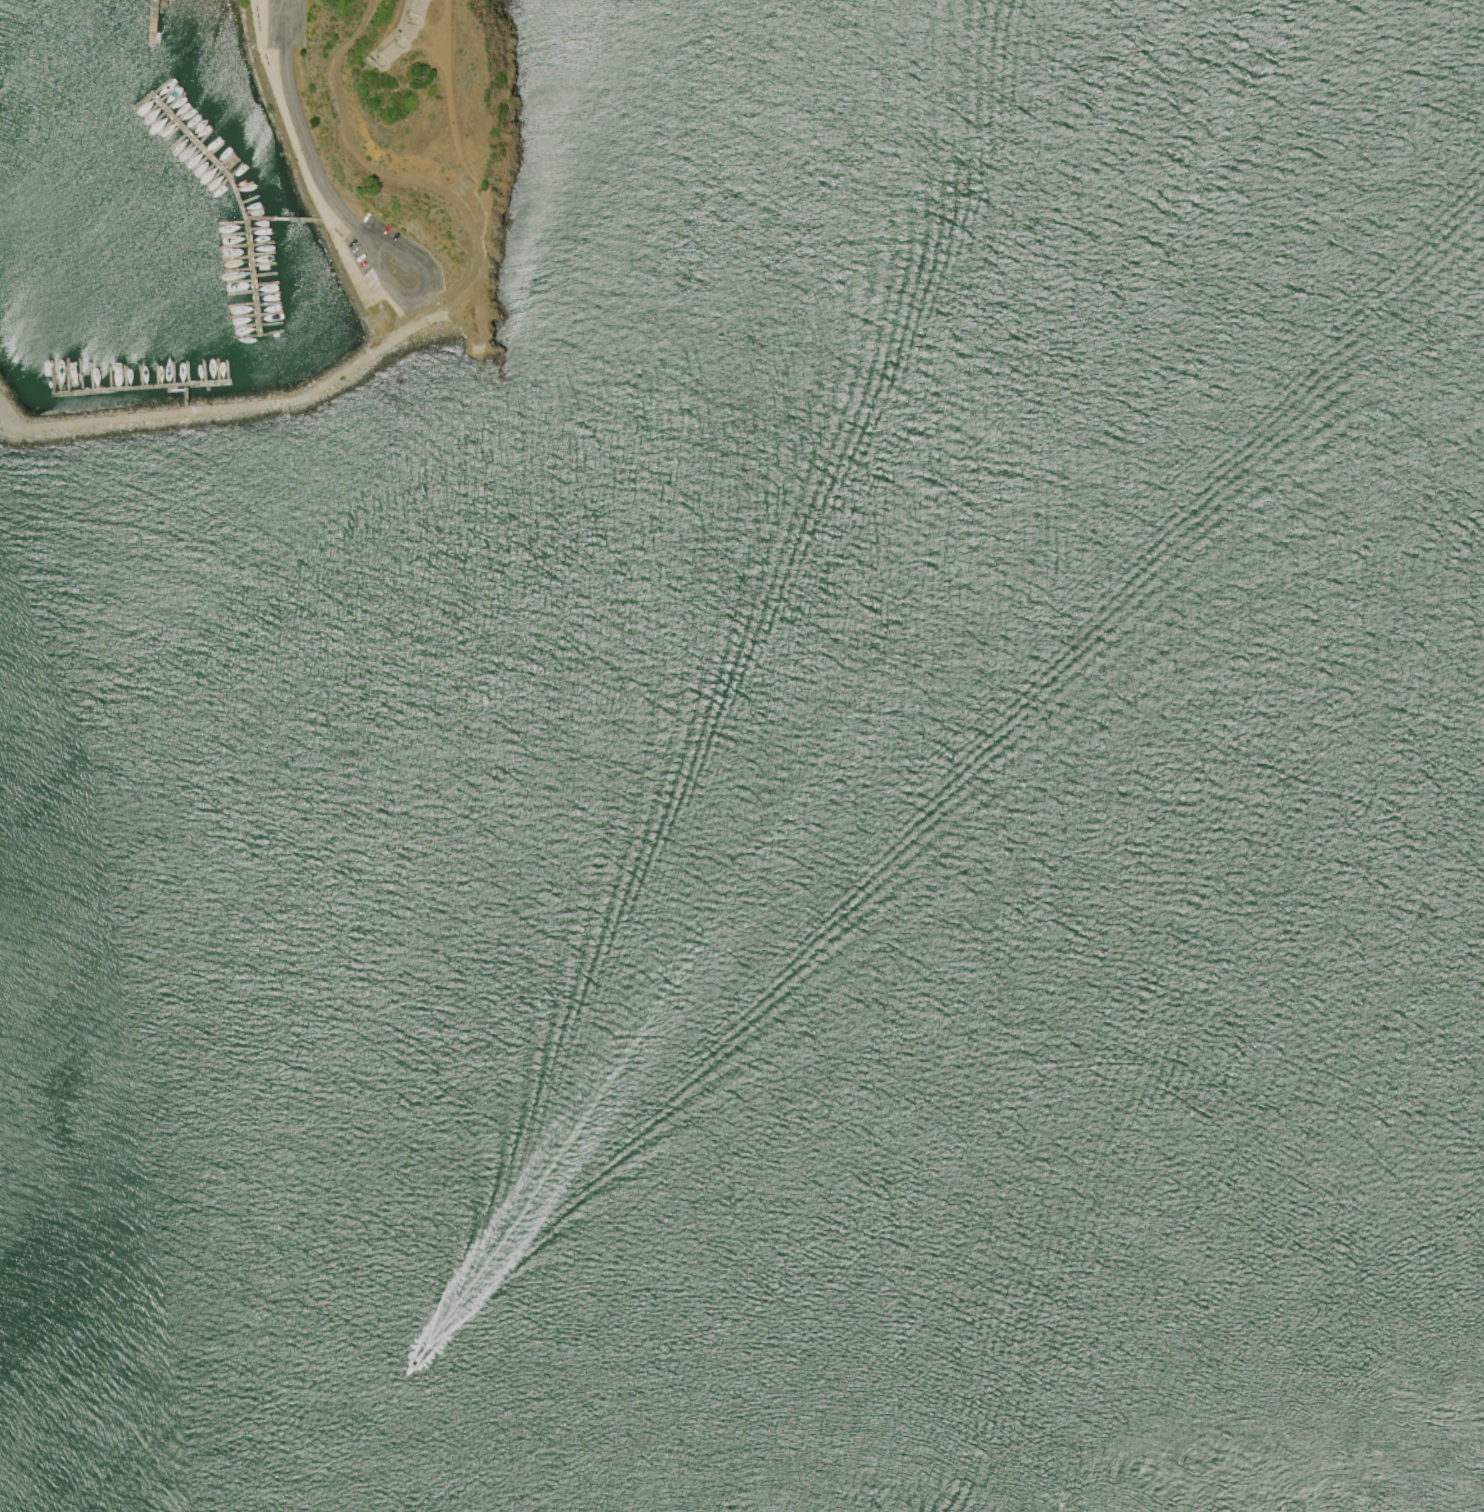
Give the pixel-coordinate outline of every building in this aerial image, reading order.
[(407,7),(409,0),(428,0),(427,6),(419,34),(411,49),(401,60),(387,74),(371,86),(357,72),(388,41),(399,29),(402,24),(407,7)]
